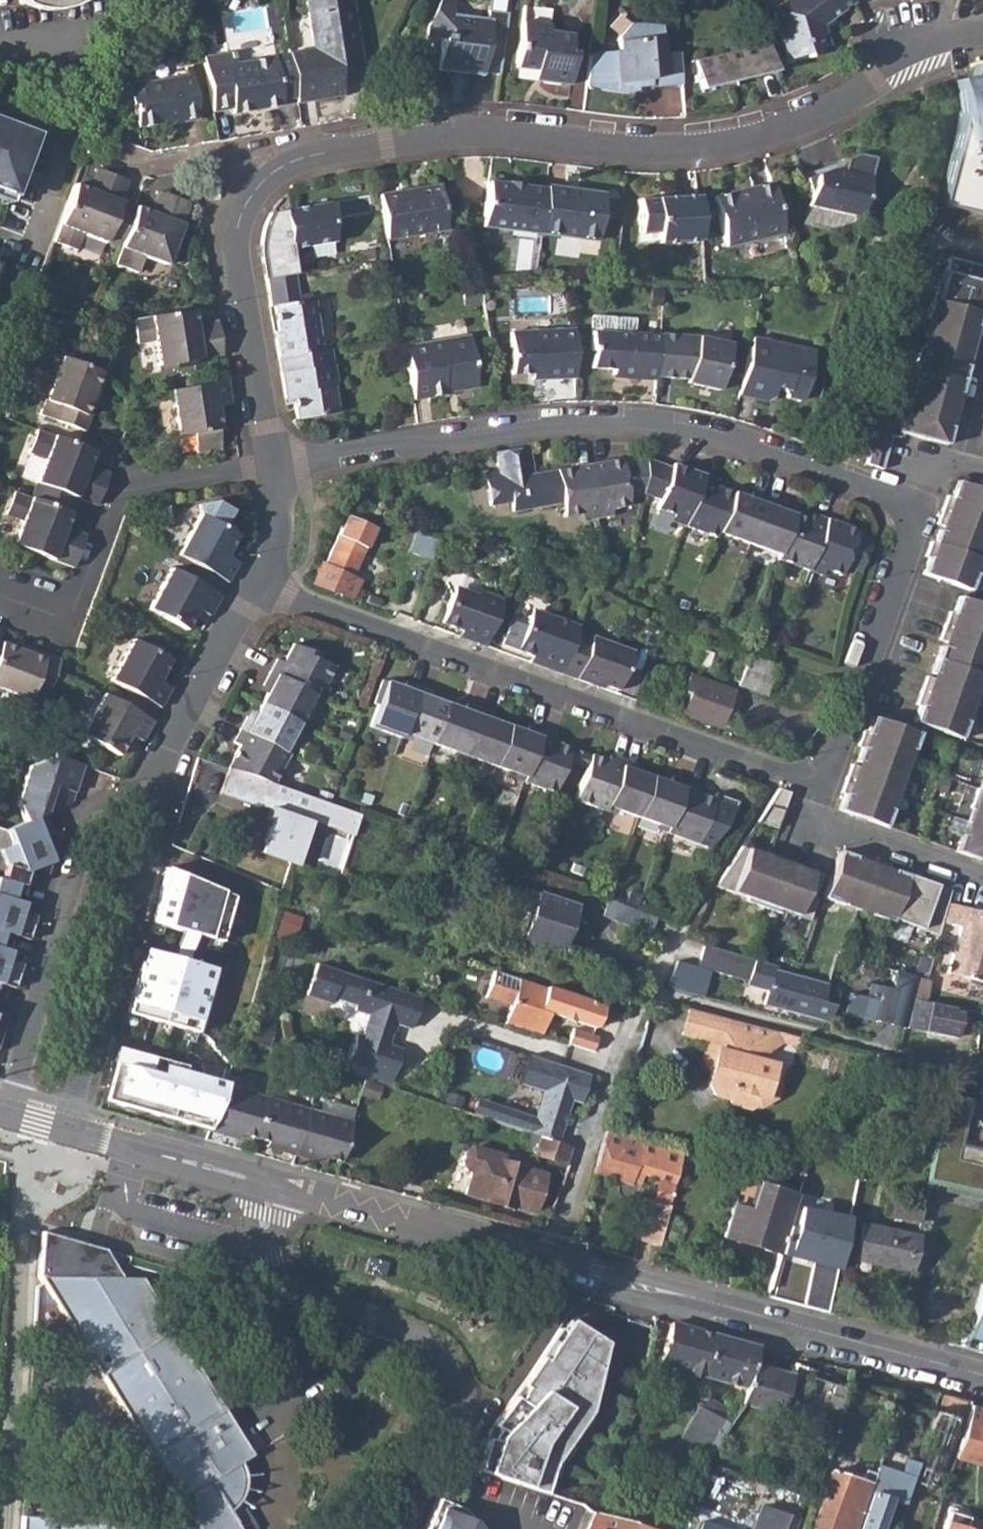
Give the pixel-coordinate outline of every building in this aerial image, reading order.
[(45,12),(47,12),(70,7),(80,0),(18,0),(19,5),(32,10),(45,12)] [(295,102),(340,94),(336,68),(359,65),(347,0),(304,0),(310,50),(287,52),(295,102)] [(771,11),(789,5),(788,0),(778,0),(770,6),(771,11)] [(789,5),(771,11),(784,54),(802,49),(803,53),(826,47),(822,36),(818,24),(830,16),(851,1),(851,0),(788,0),(789,5)] [(433,66),(479,72),(479,69),(494,72),(495,64),(505,10),(484,7),(483,15),(450,10),(451,5),(435,2),(425,22),(424,33),(437,35),(433,66)] [(495,64),(528,69),(535,70),(539,75),(538,81),(562,84),(567,55),(562,54),(565,35),(541,31),(545,9),(506,2),(505,10),(495,64)] [(831,23),(830,16),(818,24),(822,36),(827,33),(825,27),(831,23)] [(632,84),(646,84),(646,89),(678,87),(676,58),(661,58),(659,30),(630,30),(615,39),(617,56),(585,58),(581,84),(594,84),(595,89),(627,94),(627,93),(632,92),(632,84)] [(699,83),(701,90),(773,68),(765,40),(693,62),(697,75),(692,76),(694,84),(699,83)] [(230,105),(230,111),(250,108),(280,103),(272,63),(234,69),(233,57),(202,62),(209,108),(230,105)] [(526,79),(538,81),(539,75),(535,70),(528,69),(526,79)] [(967,70),(962,83),(948,82),(955,120),(935,208),(982,219),(982,74),(967,70)] [(195,117),(188,72),(182,73),(123,82),(126,103),(131,102),(133,121),(162,117),(162,123),(195,117)] [(627,94),(646,98),(646,89),(646,84),(632,84),(632,92),(627,93),(627,94)] [(0,124),(0,193),(6,195),(29,135),(0,124)] [(871,153),(858,150),(830,159),(831,163),(806,171),(809,187),(807,199),(858,211),(871,153)] [(17,184),(38,190),(46,170),(26,162),(17,184)] [(95,170),(86,191),(92,194),(100,171),(95,170)] [(80,237),(104,245),(119,204),(127,181),(100,171),(92,194),(86,191),(69,185),(49,243),(75,252),(80,237)] [(480,222),(536,230),(536,228),(541,185),(486,178),(480,222)] [(713,197),(724,245),(782,231),(770,182),(713,197)] [(379,192),(385,236),(445,228),(440,184),(379,192)] [(536,228),(593,236),(599,192),(580,189),(579,194),(564,191),(564,187),(541,185),(536,228)] [(156,192),(147,214),(153,216),(162,194),(156,192)] [(654,240),(696,240),(698,240),(697,194),(637,193),(637,227),(654,227),(654,240)] [(187,204),(162,194),(153,216),(147,214),(131,208),(117,250),(111,266),(135,275),(141,259),(164,267),(172,244),(187,204)] [(334,241),(329,201),(280,206),(280,210),(272,211),(262,237),(260,248),(265,274),(289,271),(286,247),(334,241)] [(104,245),(117,250),(131,208),(119,204),(104,245)] [(179,246),(172,244),(164,267),(171,270),(179,246)] [(981,314),(982,315),(982,269),(947,260),(944,274),(941,273),(933,302),(981,314)] [(274,335),(277,356),(322,349),(320,332),(315,297),(299,299),(295,270),(289,271),(265,274),(269,303),(272,303),(277,335),(274,335)] [(981,314),(933,302),(928,321),(932,323),(928,336),(975,347),(979,334),(968,330),(969,326),(977,328),(981,314)] [(151,344),(155,368),(179,365),(221,358),(216,331),(193,335),(193,328),(190,309),(129,319),(133,346),(151,344)] [(586,366),(608,368),(608,373),(618,374),(622,378),(651,380),(651,377),(655,337),(626,334),(627,319),(587,316),(583,351),(587,351),(586,366)] [(216,325),(193,328),(193,335),(216,331),(216,325)] [(507,373),(538,372),(538,378),(570,377),(570,330),(506,331),(507,373)] [(693,337),(655,333),(655,337),(651,377),(677,378),(691,381),(690,387),(713,392),(724,344),(693,337)] [(916,368),(964,380),(967,366),(959,364),(961,359),(972,361),(975,347),(928,336),(926,348),(921,347),(916,368)] [(401,348),(409,400),(440,396),(439,391),(449,390),(449,392),(471,389),(464,339),(401,348)] [(746,340),(744,351),(754,353),(756,342),(746,340)] [(780,348),(756,342),(754,353),(744,351),(734,396),(761,403),(767,399),(769,388),(776,389),(780,398),(797,402),(806,361),(779,354),(780,348)] [(290,403),(292,419),(334,413),(329,386),(334,385),(329,348),(322,349),(277,356),(285,403),(290,403)] [(779,354),(806,361),(808,354),(780,348),(779,354)] [(83,432),(94,402),(88,400),(91,390),(98,372),(57,356),(37,415),(83,432)] [(180,372),(179,365),(155,368),(156,376),(180,372)] [(964,380),(916,368),(910,388),(914,389),(910,402),(957,414),(961,400),(951,398),(952,393),(960,394),(964,380)] [(224,381),(168,390),(176,436),(190,434),(193,453),(217,449),(215,430),(219,429),(215,407),(228,405),(224,381)] [(98,391),(91,390),(88,400),(94,402),(98,391)] [(957,414),(910,402),(908,415),(904,414),(899,432),(947,445),(951,428),(954,428),(957,414)] [(40,461),(32,484),(73,500),(94,507),(104,480),(83,473),(86,466),(90,452),(33,431),(24,456),(40,461)] [(881,471),(890,436),(870,431),(869,440),(865,458),(863,464),(881,471)] [(869,440),(849,435),(845,453),(865,458),(869,440)] [(582,510),(583,515),(596,513),(588,462),(533,473),(528,447),(494,452),(498,469),(484,471),(491,506),(511,502),(513,510),(562,500),(564,514),(582,510)] [(620,461),(619,456),(588,462),(596,513),(613,510),(612,504),(630,500),(628,493),(637,491),(653,497),(651,505),(665,511),(664,517),(710,533),(711,530),(775,554),(773,558),(819,575),(822,568),(839,574),(842,565),(859,571),(871,537),(856,532),(857,528),(810,511),(807,518),(773,506),(775,499),(745,489),(743,493),(709,481),(711,475),(667,460),(664,464),(642,456),(620,461)] [(106,474),(86,466),(83,473),(104,480),(106,474)] [(957,482),(951,499),(943,496),(939,509),(982,525),(982,491),(957,482)] [(32,484),(27,500),(67,515),(73,500),(32,484)] [(18,521),(10,547),(32,555),(71,569),(81,543),(60,535),(62,528),(67,515),(27,500),(10,494),(2,515),(18,521)] [(199,509),(196,515),(217,525),(219,521),(199,509)] [(939,509),(934,524),(949,529),(948,533),(939,530),(934,543),(978,559),(981,560),(982,555),(982,525),(939,509)] [(234,535),(217,525),(196,515),(174,556),(194,567),(220,581),(225,584),(236,563),(223,555),(234,535)] [(312,587),(352,601),(360,582),(351,578),(372,530),(346,519),(325,567),(321,565),(312,587)] [(83,536),(62,528),(60,535),(81,543),(83,536)] [(922,575),(970,592),(976,574),(973,573),(978,559),(934,543),(928,540),(922,556),(929,559),(922,575)] [(30,561),(32,555),(10,547),(7,553),(30,561)] [(194,567),(187,579),(213,593),(220,581),(194,567)] [(218,596),(213,593),(187,579),(167,569),(144,609),(182,630),(194,609),(207,616),(218,596)] [(456,631),(461,633),(459,639),(486,649),(501,602),(478,594),(477,598),(455,589),(441,626),(456,631)] [(982,641),(982,606),(959,598),(953,615),(949,613),(944,626),(982,641)] [(529,665),(562,676),(574,637),(577,629),(537,615),(529,620),(514,615),(502,647),(532,658),(529,665)] [(982,678),(982,641),(944,626),(938,641),(951,646),(949,651),(941,648),(937,661),(982,678)] [(596,684),(604,687),(620,693),(634,655),(592,640),(591,643),(574,637),(562,676),(595,688),(596,684)] [(107,681),(127,691),(119,706),(145,720),(152,705),(157,707),(168,687),(157,680),(167,660),(128,639),(107,681)] [(227,767),(272,783),(287,755),(283,752),(312,696),(317,699),(333,668),(312,659),(314,653),(291,644),(282,663),(274,660),(260,686),(268,689),(251,720),(245,716),(231,742),(238,746),(227,767)] [(0,645),(0,690),(41,705),(57,661),(27,650),(25,655),(12,650),(0,645)] [(14,645),(12,650),(25,655),(27,650),(14,645)] [(701,652),(696,665),(707,669),(711,656),(701,652)] [(739,689),(766,699),(776,670),(749,661),(739,689)] [(968,709),(973,695),(976,697),(982,678),(937,661),(932,674),(939,677),(937,682),(925,677),(920,691),(968,709)] [(683,694),(689,697),(704,702),(708,687),(688,680),(683,694)] [(551,794),(561,763),(566,749),(549,743),(552,736),(524,727),(520,733),(486,721),(489,714),(461,704),(459,712),(426,700),(428,692),(401,682),(398,690),(377,684),(368,708),(372,710),(364,729),(396,740),(398,735),(522,778),(520,783),(551,794)] [(732,695),(708,687),(704,702),(689,697),(683,716),(720,729),(732,695)] [(914,724),(960,740),(967,723),(963,722),(968,709),(920,691),(915,705),(920,707),(914,724)] [(77,736),(116,756),(125,738),(138,744),(149,722),(145,720),(119,706),(99,695),(77,736)] [(859,734),(914,747),(919,735),(871,717),(865,733),(860,732),(859,734)] [(860,748),(904,764),(909,752),(912,754),(914,747),(859,734),(855,746),(860,748)] [(844,778),(892,796),(896,784),(900,785),(908,765),(904,764),(860,748),(855,761),(863,764),(862,768),(849,764),(844,778)] [(561,763),(584,770),(589,756),(566,749),(561,763)] [(604,761),(589,756),(584,770),(572,801),(602,811),(604,806),(666,828),(664,832),(695,843),(701,823),(705,825),(714,800),(691,792),(694,786),(668,777),(665,783),(629,771),(632,764),(606,755),(604,761)] [(37,820),(64,812),(78,767),(51,758),(25,770),(14,807),(20,826),(37,820)] [(272,783),(227,767),(218,793),(250,804),(251,802),(268,808),(264,819),(270,821),(259,852),(294,864),(310,820),(353,835),(360,814),(272,783)] [(838,810),(885,827),(891,811),(888,809),(892,796),(844,778),(839,792),(844,794),(838,810)] [(776,829),(788,794),(776,790),(755,822),(776,829)] [(982,829),(982,793),(978,791),(975,790),(968,810),(971,811),(966,823),(982,829)] [(3,831),(8,846),(0,849),(0,882),(18,887),(20,888),(26,874),(41,867),(48,869),(56,838),(41,834),(37,820),(20,826),(3,831)] [(982,863),(982,829),(966,823),(962,836),(958,834),(953,852),(982,863)] [(764,855),(740,847),(714,887),(745,899),(744,902),(761,908),(781,857),(766,852),(764,855)] [(838,851),(821,898),(843,907),(844,903),(857,907),(874,860),(859,855),(857,862),(852,860),(853,857),(838,851)] [(812,899),(820,876),(792,866),(794,861),(781,857),(761,908),(777,915),(779,911),(807,922),(815,900),(812,899)] [(890,922),(907,876),(891,870),(891,874),(886,872),(888,865),(874,860),(857,907),(870,912),(869,915),(890,922)] [(239,895),(168,870),(151,927),(229,945),(239,895)] [(907,876),(890,922),(917,932),(919,928),(936,935),(940,921),(942,915),(944,904),(948,890),(920,881),(921,877),(908,872),(907,876)] [(0,882),(0,934),(4,935),(26,941),(33,918),(19,914),(21,904),(13,902),(18,887),(0,882)] [(502,908),(512,912),(530,919),(524,945),(557,956),(573,908),(535,896),(534,899),(506,891),(502,908)] [(947,977),(982,986),(982,913),(944,904),(942,915),(940,921),(958,926),(950,962),(947,977)] [(599,922),(647,938),(652,922),(604,906),(599,922)] [(523,946),(524,945),(530,919),(512,912),(502,939),(523,946)] [(697,970),(743,982),(751,960),(742,958),(702,947),(697,970)] [(13,989),(19,965),(5,961),(8,952),(0,950),(0,985),(13,989)] [(224,970),(147,951),(129,1017),(205,1038),(224,970)] [(766,993),(762,1006),(826,1023),(830,1009),(821,1005),(825,988),(772,972),(773,968),(751,960),(743,982),(742,986),(766,993)] [(982,994),(982,986),(947,977),(950,962),(942,961),(938,980),(944,982),(944,985),(982,995),(982,994)] [(674,963),(667,988),(690,995),(697,970),(674,963)] [(873,968),(859,963),(857,969),(855,977),(871,980),(873,968)] [(417,1000),(312,968),(301,1003),(325,1010),(326,1005),(347,1011),(346,1017),(360,1022),(354,1041),(349,1039),(339,1073),(366,1083),(387,1088),(398,1052),(386,1048),(392,1027),(408,1032),(417,1000)] [(841,1016),(878,1025),(901,1032),(905,1015),(907,1001),(911,979),(890,973),(885,992),(870,988),(867,1002),(845,996),(841,1016)] [(595,991),(624,1001),(630,983),(601,974),(595,991)] [(502,1026),(539,1037),(546,1016),(592,1030),(599,1009),(491,975),(483,997),(509,1005),(508,1007),(502,1026)] [(509,1005),(483,997),(483,1000),(508,1007),(509,1005)] [(908,1031),(952,1040),(957,1011),(907,1001),(905,1015),(911,1017),(908,1031)] [(708,1045),(705,1057),(713,1059),(710,1067),(705,1087),(712,1097),(726,1101),(731,1108),(747,1112),(753,1108),(756,1100),(766,1093),(769,1083),(773,1067),(763,1064),(769,1041),(785,1046),(788,1036),(687,1010),(679,1037),(704,1044),(708,1045)] [(569,1030),(565,1045),(589,1052),(593,1038),(569,1030)] [(795,1049),(797,1039),(788,1036),(785,1046),(795,1049)] [(224,1079),(118,1042),(100,1107),(205,1129),(224,1079)] [(704,1044),(698,1064),(710,1067),(713,1059),(705,1057),(708,1045),(704,1044)] [(526,1134),(559,1145),(571,1100),(581,1104),(589,1074),(526,1056),(517,1086),(539,1093),(531,1117),(486,1103),(480,1119),(510,1129),(526,1134)] [(759,1109),(774,1098),(778,1085),(769,1083),(766,1093),(756,1100),(753,1108),(759,1109)] [(205,1129),(222,1134),(223,1130),(235,1134),(250,1138),(261,1097),(221,1086),(205,1129)] [(944,1094),(935,1144),(928,1174),(982,1188),(982,1146),(959,1140),(970,1100),(944,1094)] [(250,1138),(265,1142),(279,1146),(278,1150),(292,1154),(304,1109),(261,1097),(250,1138)] [(468,1115),(480,1119),(486,1103),(473,1099),(468,1115)] [(292,1154),(308,1158),(310,1154),(324,1159),(337,1163),(352,1122),(304,1109),(292,1154)] [(506,1145),(565,1164),(569,1149),(559,1145),(526,1134),(510,1129),(506,1145)] [(631,1241),(656,1247),(669,1203),(682,1154),(604,1132),(593,1174),(633,1184),(634,1180),(641,1182),(643,1177),(655,1181),(651,1198),(643,1196),(631,1241)] [(264,1146),(278,1150),(279,1146),(265,1142),(264,1146)] [(511,1207),(532,1213),(540,1184),(529,1181),(531,1172),(482,1158),(483,1153),(453,1146),(444,1149),(438,1173),(442,1181),(449,1182),(447,1193),(511,1210),(511,1207)] [(323,1162),(324,1159),(310,1154),(308,1158),(323,1162)] [(724,1237),(778,1254),(787,1225),(796,1196),(741,1180),(724,1237)] [(768,1289),(811,1299),(818,1261),(802,1258),(808,1231),(787,1225),(778,1254),(768,1289)] [(869,1267),(908,1275),(915,1238),(862,1228),(856,1258),(870,1260),(869,1267)] [(101,1254),(39,1233),(31,1277),(118,1282),(101,1254)] [(390,1261),(371,1256),(366,1271),(386,1277),(390,1261)] [(229,1512),(233,1508),(237,1503),(240,1497),(242,1492),(243,1485),(243,1480),(242,1474),(240,1468),(239,1465),(254,1455),(137,1284),(118,1282),(31,1277),(195,1528),(18,1517),(17,1528),(239,1528),(229,1512)] [(972,1320),(961,1335),(962,1347),(982,1351),(982,1285),(972,1320)] [(479,1470),(548,1494),(556,1463),(591,1413),(604,1343),(570,1320),(562,1331),(559,1329),(520,1385),(525,1389),(518,1400),(512,1396),(491,1425),(498,1430),(491,1439),(487,1438),(484,1449),(483,1451),(483,1452),(479,1470)] [(701,1375),(746,1388),(752,1366),(757,1347),(669,1323),(658,1362),(688,1370),(690,1377),(696,1378),(701,1375)] [(742,1404),(781,1414),(791,1376),(752,1366),(746,1388),(742,1404)] [(821,1423),(831,1427),(841,1398),(830,1395),(821,1423)] [(910,1482),(932,1489),(954,1421),(965,1423),(970,1409),(972,1403),(946,1396),(939,1416),(932,1413),(910,1482)] [(701,1410),(728,1422),(737,1410),(707,1397),(701,1410)] [(970,1409),(965,1423),(952,1461),(982,1470),(982,1412),(970,1409)] [(686,1444),(711,1455),(712,1453),(728,1422),(701,1410),(686,1444)] [(867,1492),(870,1493),(888,1499),(893,1501),(898,1486),(872,1477),(867,1492)] [(888,1499),(870,1493),(858,1528),(878,1528),(888,1499)] [(860,1506),(821,1494),(810,1528),(853,1528),(860,1506)] [(463,1510),(436,1499),(424,1528),(478,1528),(463,1510)] [(794,1520),(758,1507),(750,1528),(791,1528),(794,1520)] [(967,1519),(947,1512),(941,1528),(964,1528),(967,1519)] [(586,1528),(653,1528),(592,1513),(586,1528)] [(967,1519),(964,1528),(982,1528),(982,1527),(982,1524),(967,1519)]
